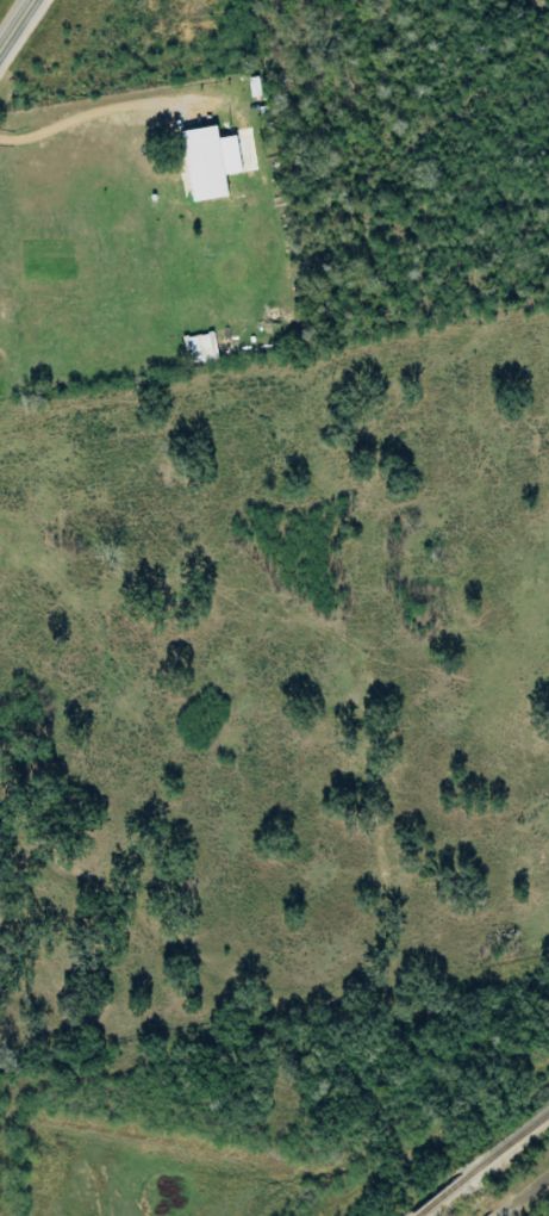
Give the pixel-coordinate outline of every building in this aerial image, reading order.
[(250,80),(254,98),(265,96),(260,78),(250,80)] [(197,203),(233,197),(230,176),(246,174),(241,137),(223,139),(221,127),(186,133),(197,203)] [(235,357),(228,330),(219,333),(219,332),(186,340),(192,368),(235,357)]
